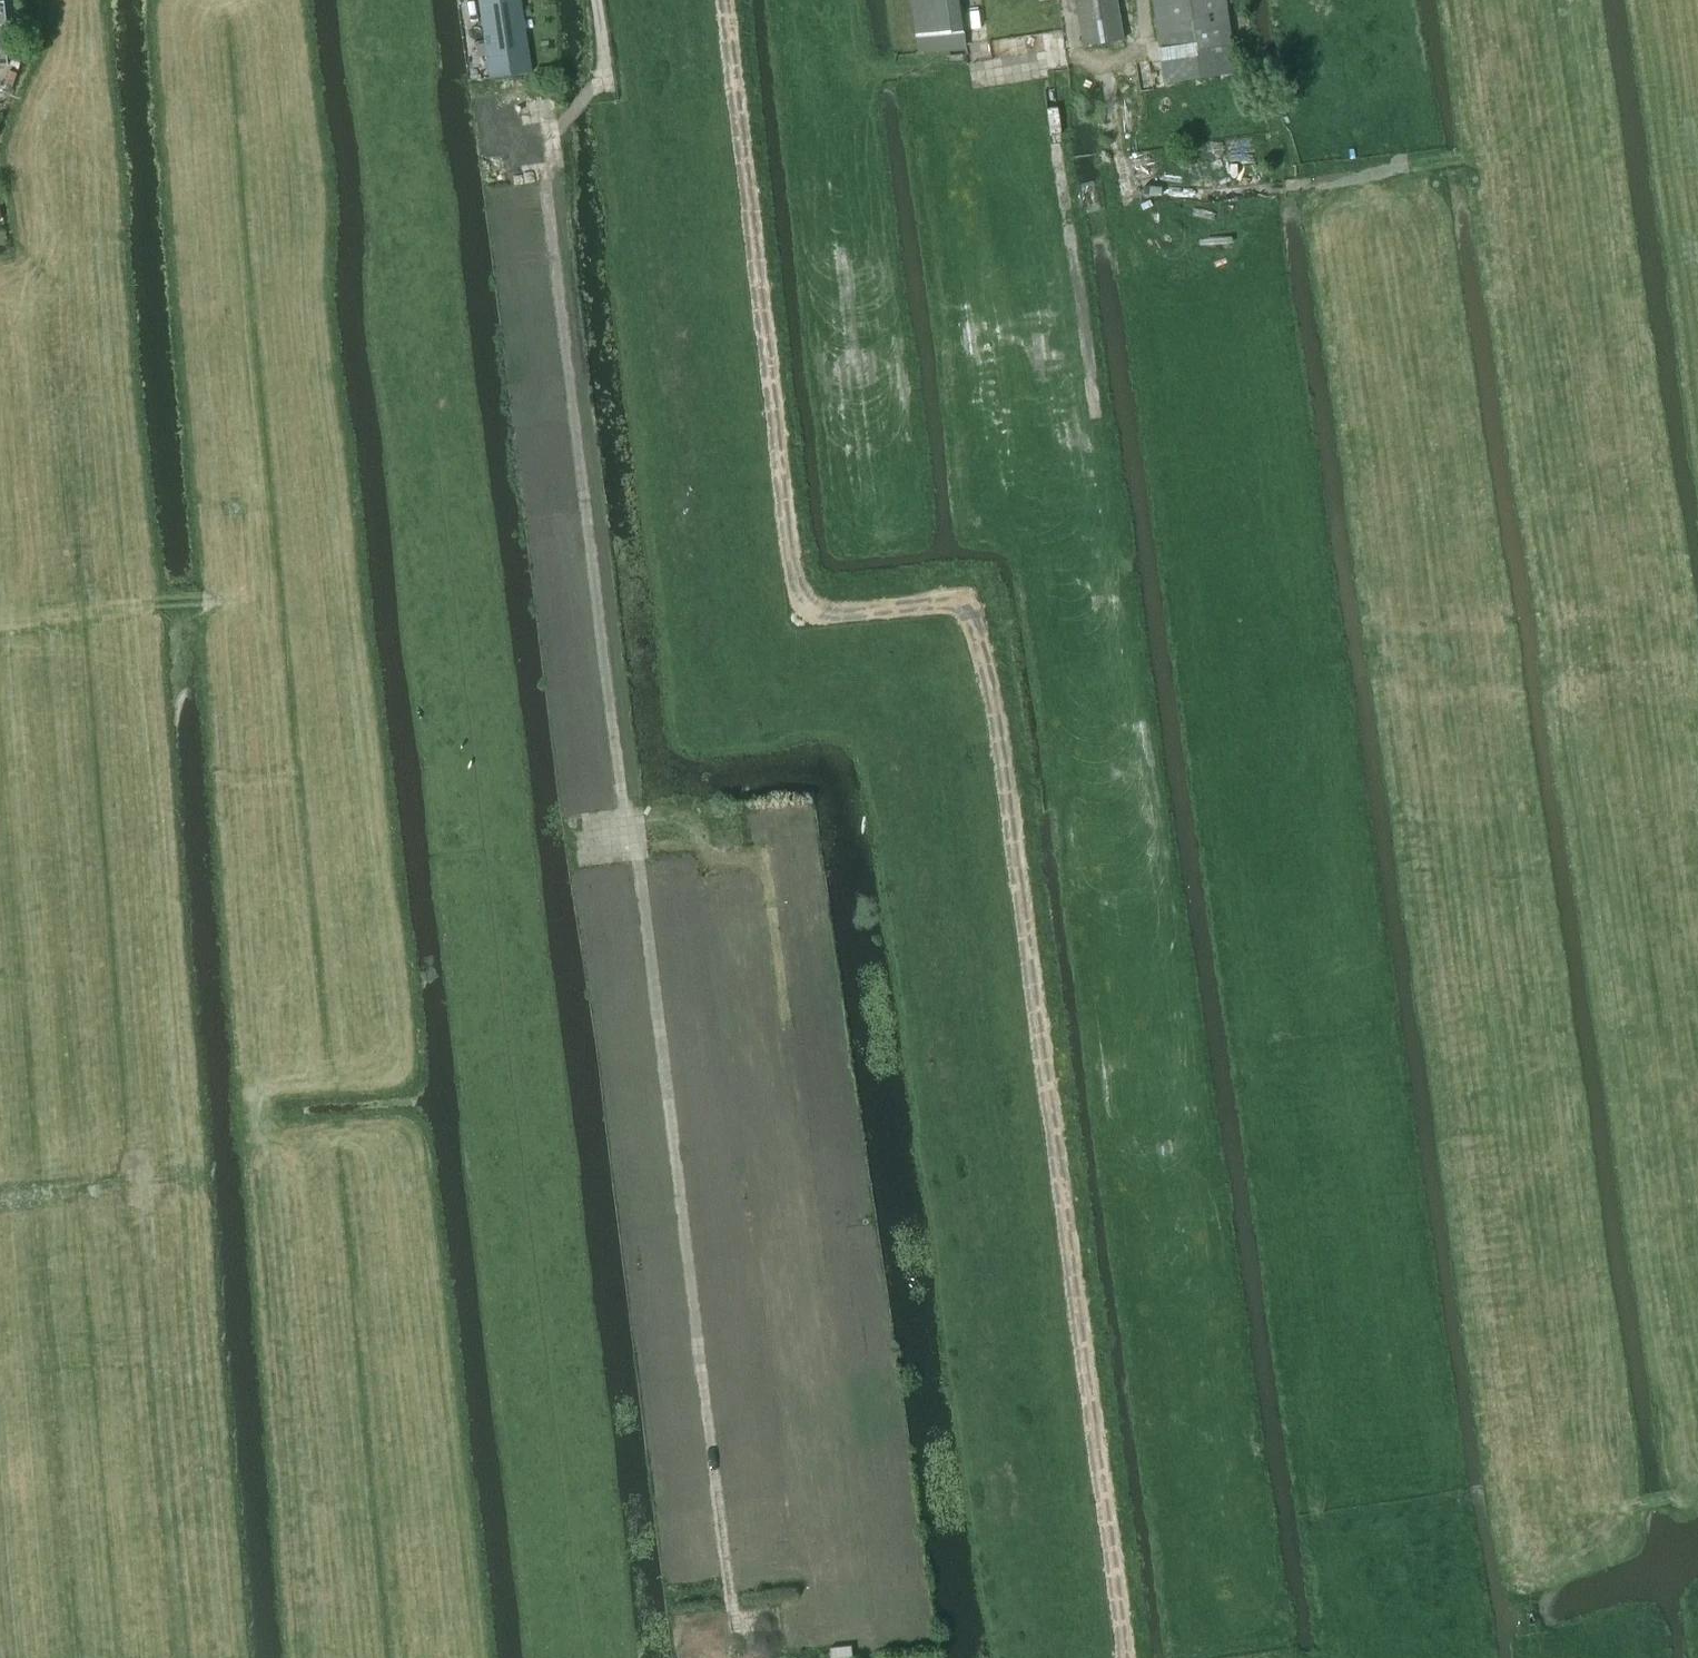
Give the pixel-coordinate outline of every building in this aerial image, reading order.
[(531,72),(521,0),(480,0),(492,78),(531,72)] [(964,32),(959,0),(911,0),(917,37),(964,32)] [(1124,40),(1117,0),(1076,0),(1084,47),(1124,40)] [(1158,36),(1160,54),(1164,83),(1235,73),(1231,44),(1229,26),(1226,0),(1153,0),(1158,36)] [(502,151),(525,147),(518,103),(496,106),(502,151)] [(712,846),(740,844),(737,803),(709,806),(712,846)] [(749,845),(765,844),(764,826),(747,827),(749,845)] [(852,1656),(850,1645),(829,1648),(831,1657),(840,1657),(852,1656)]
